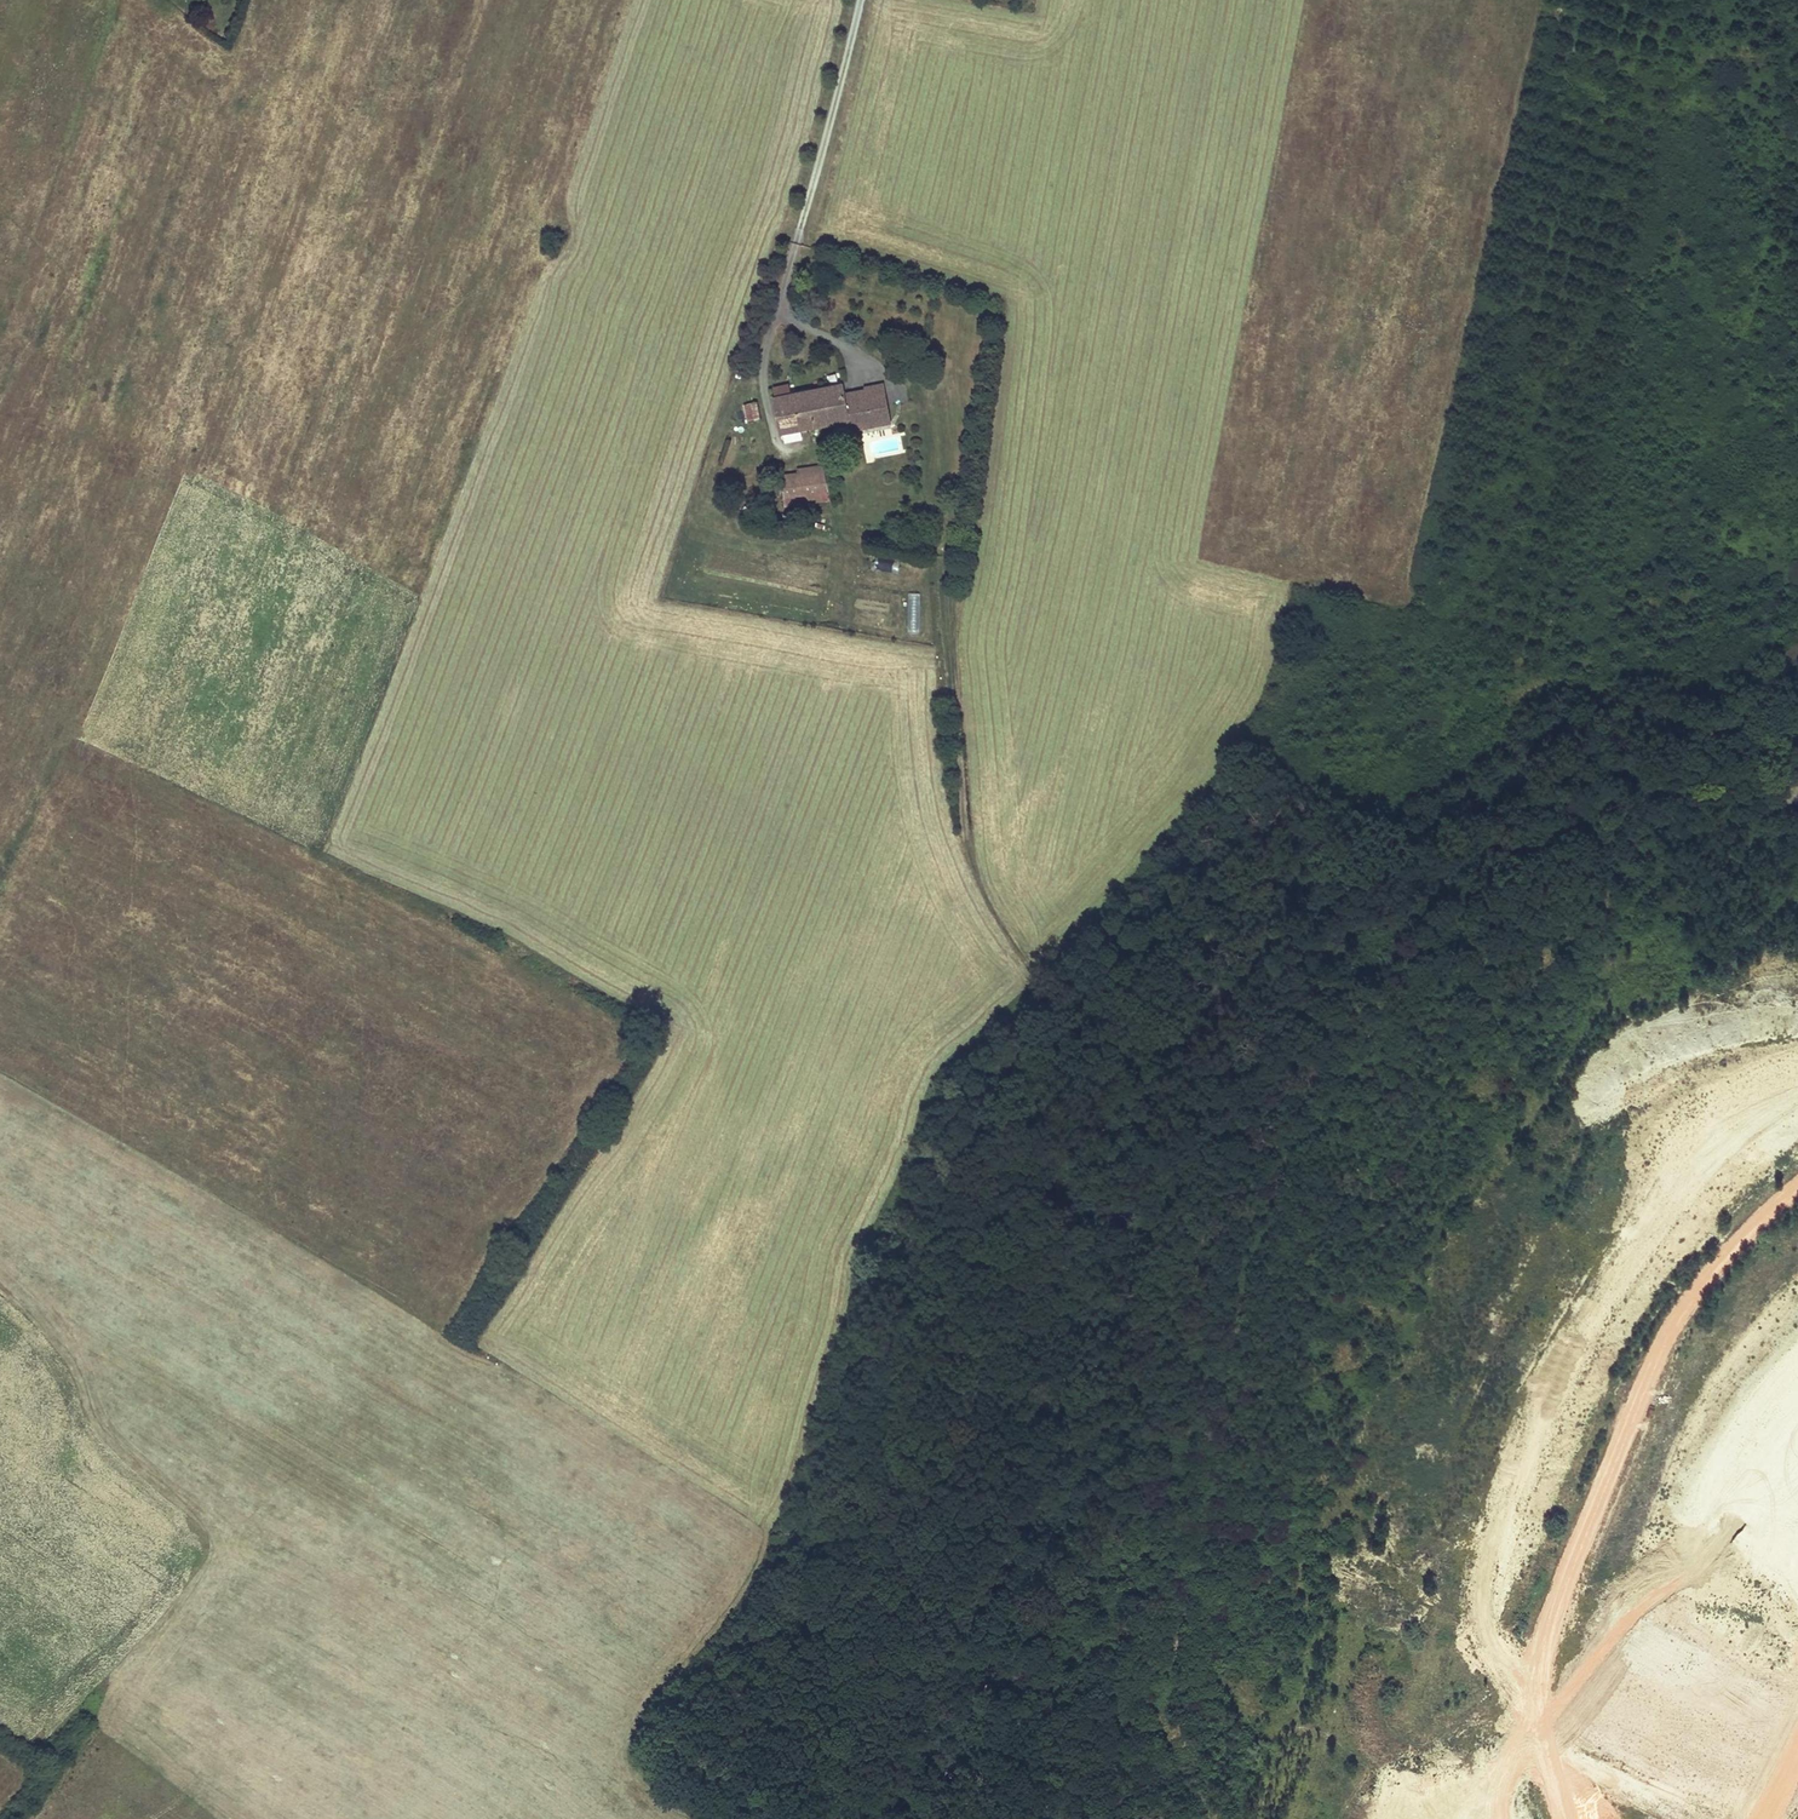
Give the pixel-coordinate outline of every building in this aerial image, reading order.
[(846,393),(844,383),(807,391),(813,426),(835,422),(836,427),(849,425),(848,419),(852,418),(856,417),(859,429),(885,424),(881,406),(887,405),(885,392),(869,395),(868,389),(846,393)] [(883,386),(868,389),(869,395),(885,392),(883,386)] [(789,388),(772,391),(780,433),(813,426),(807,391),(791,394),(789,388)] [(755,401),(744,404),(748,422),(759,420),(755,401)] [(887,405),(881,406),(885,424),(891,422),(887,405)] [(797,473),(781,475),(784,499),(827,490),(824,465),(797,469),(797,473)] [(878,559),(876,570),(898,572),(899,562),(878,559)] [(907,593),(908,634),(919,633),(919,593),(907,593)]
